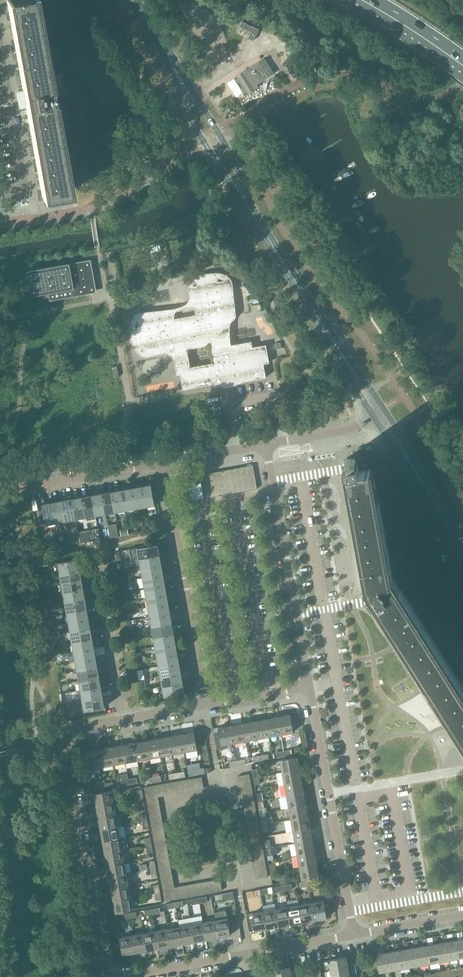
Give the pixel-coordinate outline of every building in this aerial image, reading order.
[(26,107),(42,197),(70,192),(35,0),(6,0),(23,92),(19,92),(20,98),(21,105),(25,104),(26,107)] [(242,21),(240,26),(251,31),(248,38),(253,40),(256,34),(259,29),(253,26),(242,21)] [(259,62),(251,67),(234,78),(244,93),(246,94),(248,93),(249,94),(252,91),(255,89),(255,88),(257,87),(257,85),(258,84),(269,77),(259,62)] [(159,243),(150,245),(151,251),(161,249),(159,243)] [(49,293),(50,301),(91,293),(89,285),(95,284),(91,260),(70,263),(27,271),(32,296),(49,293)] [(196,315),(175,318),(173,310),(137,316),(139,327),(134,328),(137,349),(143,348),(144,354),(173,348),(177,374),(180,374),(183,389),(212,384),(211,378),(229,374),(231,383),(266,377),(264,363),(269,362),(266,344),(253,347),(252,341),(231,345),(226,317),(235,315),(229,280),(218,282),(217,276),(196,280),(197,285),(191,286),(196,315)] [(260,304),(251,305),(252,312),(261,310),(260,304)] [(358,448),(361,467),(375,464),(372,446),(358,448)] [(393,576),(374,468),(371,468),(359,470),(357,456),(346,458),(347,464),(344,465),(348,483),(366,586),(370,592),(368,594),(373,602),(377,608),(379,607),(462,739),(462,686),(393,576)] [(253,465),(247,466),(249,478),(255,477),(253,465)] [(247,466),(241,467),(243,479),(249,478),(247,466)] [(241,467),(235,468),(237,480),(243,479),(241,467)] [(235,468),(229,469),(231,481),(237,480),(235,468)] [(229,469),(223,470),(225,482),(231,481),(229,469)] [(223,470),(217,471),(219,483),(225,482),(223,470)] [(217,471),(211,472),(213,484),(219,483),(217,471)] [(211,472),(205,473),(208,485),(213,484),(211,472)] [(205,473),(200,474),(202,486),(208,485),(205,473)] [(202,486),(200,474),(199,474),(192,475),(193,481),(184,483),(188,501),(204,499),(204,498),(202,486)] [(257,488),(255,477),(249,478),(251,490),(258,488),(257,488)] [(249,478),(243,479),(245,491),(251,490),(249,478)] [(243,479),(237,480),(239,492),(245,491),(243,479)] [(237,480),(231,481),(233,493),(239,492),(237,480)] [(231,481),(225,482),(227,494),(233,493),(231,481)] [(225,482),(219,483),(222,495),(227,494),(225,482)] [(151,483),(142,485),(145,506),(155,504),(151,483)] [(219,483),(213,484),(216,496),(222,495),(219,483)] [(213,484),(208,485),(210,497),(216,496),(213,484)] [(142,485),(132,487),(135,508),(145,506),(142,485)] [(208,485),(202,486),(204,498),(210,497),(208,485)] [(132,487),(122,489),(125,510),(135,508),(132,487)] [(122,489),(112,491),(116,512),(125,510),(122,489)] [(112,491),(102,492),(106,513),(116,512),(112,491)] [(102,492),(92,494),(96,515),(106,513),(102,492)] [(92,494),(82,496),(86,517),(96,515),(92,494)] [(82,496),(72,498),(76,519),(86,517),(82,496)] [(72,498),(62,499),(66,520),(76,519),(72,498)] [(62,499),(52,501),(56,522),(66,520),(62,499)] [(37,510),(40,525),(56,522),(52,501),(42,503),(43,509),(37,510)] [(118,522),(109,524),(112,536),(120,535),(118,522)] [(82,541),(102,538),(100,528),(81,530),(82,541)] [(137,547),(139,557),(160,553),(158,543),(137,547)] [(139,557),(141,567),(162,563),(160,553),(139,557)] [(58,562),(60,572),(81,568),(79,558),(58,562)] [(141,567),(143,577),(164,573),(162,563),(141,567)] [(60,572),(61,581),(82,578),(81,568),(60,572)] [(143,577),(145,587),(165,583),(164,573),(143,577)] [(61,581),(63,591),(84,588),(82,578),(61,581)] [(145,587),(146,597),(167,593),(165,583),(145,587)] [(63,591),(65,601),(86,598),(84,588),(63,591)] [(146,597),(148,607),(169,603),(167,593),(146,597)] [(65,601),(67,611),(88,607),(86,598),(65,601)] [(148,607),(150,617),(171,613),(169,603),(148,607)] [(67,611),(68,621),(89,617),(88,607),(67,611)] [(150,617),(152,627),(173,623),(171,613),(150,617)] [(68,621),(70,631),(91,627),(89,617),(68,621)] [(152,627),(154,636),(174,633),(173,623),(152,627)] [(70,631),(72,641),(93,637),(91,627),(70,631)] [(154,636),(155,646),(176,643),(174,633),(154,636)] [(72,641),(74,651),(95,647),(93,637),(72,641)] [(155,646),(157,656),(178,652),(176,643),(155,646)] [(74,651),(75,661),(96,657),(95,647),(74,651)] [(157,656),(159,666),(180,662),(178,652),(157,656)] [(75,661),(77,671),(98,667),(96,657),(75,661)] [(159,666),(161,676),(182,672),(180,662),(159,666)] [(77,671),(79,681),(100,677),(98,667),(77,671)] [(161,676),(162,686),(183,682),(182,672),(161,676)] [(79,681),(81,690),(102,687),(100,677),(79,681)] [(183,682),(162,686),(164,696),(185,692),(183,682)] [(81,690),(83,700),(104,697),(102,687),(81,690)] [(104,697),(83,700),(84,710),(105,707),(104,697)] [(290,715),(278,717),(281,734),(293,732),(290,715)] [(278,717),(266,719),(269,736),(281,734),(278,717)] [(266,719),(254,721),(257,738),(269,736),(266,719)] [(254,721),(242,723),(245,740),(257,738),(254,721)] [(242,723),(230,725),(234,742),(245,740),(242,723)] [(230,725),(219,727),(219,732),(215,733),(218,750),(227,748),(226,744),(234,742),(230,725)] [(194,732),(182,734),(185,751),(197,749),(194,732)] [(182,734),(170,736),(173,753),(185,751),(182,734)] [(170,736),(158,738),(161,756),(173,753),(170,736)] [(158,738),(146,740),(149,758),(161,756),(158,738)] [(146,740),(135,743),(138,760),(149,758),(146,740)] [(135,743),(123,745),(126,762),(138,760),(135,743)] [(123,745),(111,747),(114,764),(126,762),(123,745)] [(111,747),(99,749),(102,766),(114,764),(111,747)] [(102,766),(99,749),(87,751),(90,768),(102,766)] [(280,760),(283,772),(300,769),(298,757),(280,760)] [(278,773),(280,785),(302,781),(300,769),(283,772),(278,773)] [(280,785),(282,797),(287,796),(304,793),(302,781),(280,785)] [(144,787),(148,804),(159,802),(158,797),(156,785),(144,787)] [(95,793),(97,806),(114,803),(112,790),(95,793)] [(304,793),(287,796),(289,807),(306,804),(304,793)] [(97,806),(99,817),(116,814),(114,803),(97,806)] [(289,807),(291,819),(308,816),(306,804),(289,807)] [(99,817),(101,829),(118,826),(116,814),(99,817)] [(291,819),(293,831),(310,828),(308,816),(291,819)] [(101,829),(103,841),(120,838),(118,826),(101,829)] [(293,831),(295,843),(313,840),(310,828),(293,831)] [(105,853),(122,850),(128,849),(126,837),(120,838),(103,841),(105,853)] [(295,843),(298,855),(315,852),(313,840),(295,843)] [(105,853),(107,865),(124,861),(122,850),(105,853)] [(298,855),(300,866),(317,863),(315,852),(298,855)] [(107,865),(109,876),(127,873),(124,861),(107,865)] [(317,863),(300,866),(302,879),(319,876),(317,863)] [(109,876),(112,888),(129,885),(127,873),(109,876)] [(174,881),(162,883),(165,901),(177,899),(175,887),(174,881)] [(114,900),(131,897),(136,896),(135,890),(130,891),(129,885),(112,888),(114,900)] [(131,897),(114,900),(116,912),(133,909),(131,897)] [(324,900),(311,903),(314,920),(327,918),(324,900)] [(311,903),(300,905),(303,922),(314,920),(311,903)] [(300,905),(288,907),(291,924),(303,922),(300,905)] [(288,907),(276,909),(279,926),(291,924),(288,907)] [(276,909),(264,911),(267,928),(279,926),(276,909)] [(267,928),(264,911),(252,913),(255,931),(267,928)] [(227,918),(215,920),(218,937),(230,935),(227,918)] [(215,920),(203,922),(206,939),(218,937),(215,920)] [(203,922),(192,924),(195,941),(206,939),(203,922)] [(192,924),(180,926),(183,944),(195,941),(192,924)] [(180,926),(168,929),(171,946),(183,944),(180,926)] [(168,929),(156,931),(159,948),(171,946),(168,929)] [(156,931),(144,933),(148,950),(159,948),(156,931)] [(453,940),(448,941),(446,941),(450,959),(460,957),(456,939),(458,939),(457,932),(452,933),(453,940)] [(144,933),(133,935),(136,952),(148,950),(144,933)] [(443,942),(438,943),(436,943),(440,961),(450,959),(446,941),(448,941),(447,934),(442,935),(443,942)] [(136,952),(133,935),(120,937),(124,954),(136,952)] [(434,943),(429,944),(427,945),(430,963),(440,961),(436,943),(438,943),(437,936),(432,937),(434,943)] [(424,945),(419,946),(417,946),(420,965),(430,963),(427,945),(429,944),(427,937),(423,938),(424,945)] [(414,947),(409,948),(407,948),(410,966),(420,965),(417,946),(419,946),(417,939),(413,940),(414,947)] [(404,949),(399,950),(397,950),(400,968),(410,966),(407,948),(409,948),(408,941),(403,942),(404,949)] [(394,950),(389,951),(387,952),(390,970),(400,968),(397,950),(399,950),(398,943),(393,944),(394,950)] [(387,952),(389,951),(388,944),(383,945),(385,952),(377,954),(377,953),(380,972),(381,972),(390,970),(387,952)] [(329,961),(330,970),(349,966),(349,969),(356,968),(355,963),(348,964),(347,957),(347,956),(328,960),(329,961)] [(332,976),(347,976),(350,976),(358,976),(357,973),(350,974),(349,969),(349,966),(330,970),(332,976)] [(274,976),(290,976),(292,976),(300,976),(299,973),(292,974),(291,967),(272,970),(274,976)]
